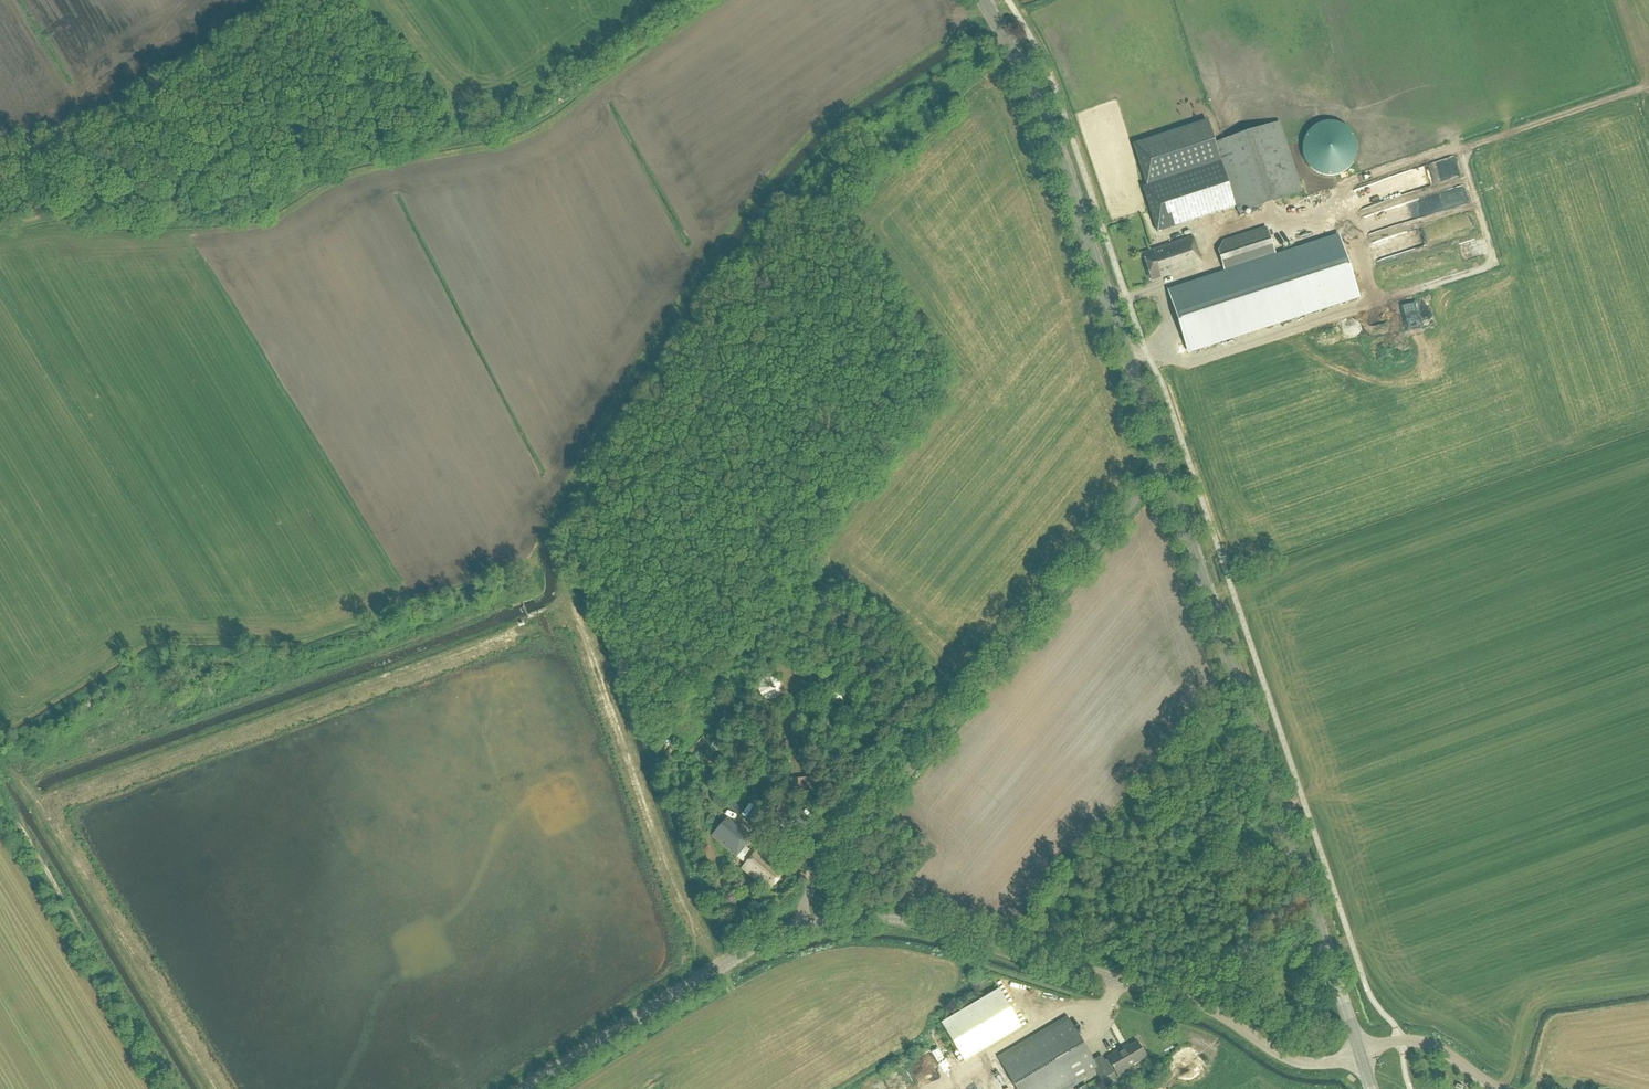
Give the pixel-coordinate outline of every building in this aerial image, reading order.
[(1157,233),(1236,208),(1215,143),(1208,120),(1133,145),(1147,187),(1143,189),(1157,233)] [(1301,145),(1301,153),(1303,161),(1308,168),(1314,173),(1321,176),(1329,177),(1337,176),(1345,173),(1351,168),(1355,161),(1357,153),(1357,145),(1355,137),(1351,131),(1344,125),(1337,122),(1329,121),(1321,122),(1314,125),(1308,131),(1303,137),(1301,145)] [(1280,122),(1215,143),(1236,208),(1238,213),(1303,192),(1280,122)] [(1360,196),(1373,195),(1372,183),(1360,184),(1360,196)] [(1301,211),(1291,213),(1292,223),(1303,221),(1301,211)] [(1368,211),(1316,227),(1320,240),(1372,224),(1368,211)] [(1224,275),(1278,258),(1276,252),(1268,227),(1222,242),(1218,251),(1224,275)] [(1151,280),(1202,264),(1193,237),(1143,253),(1151,280)] [(1278,258),(1224,275),(1172,291),(1191,351),(1361,298),(1343,238),(1278,258)] [(787,780),(789,797),(815,795),(813,778),(787,780)] [(760,848),(755,854),(746,847),(752,839),(727,819),(712,837),(745,865),(743,868),(769,891),(786,872),(760,848)] [(963,1061),(1021,1027),(999,989),(941,1023),(963,1061)] [(1068,1018),(999,1059),(1016,1088),(1069,1088),(1096,1073),(1101,1080),(1115,1072),(1108,1059),(1104,1061),(1102,1057),(1094,1061),(1068,1018)] [(1108,1058),(1108,1059),(1115,1072),(1119,1077),(1129,1071),(1128,1068),(1146,1057),(1138,1043),(1124,1051),(1123,1049),(1108,1058)] [(869,1088),(877,1084),(880,1088),(890,1088),(887,1084),(891,1082),(884,1070),(865,1081),(869,1088)]
